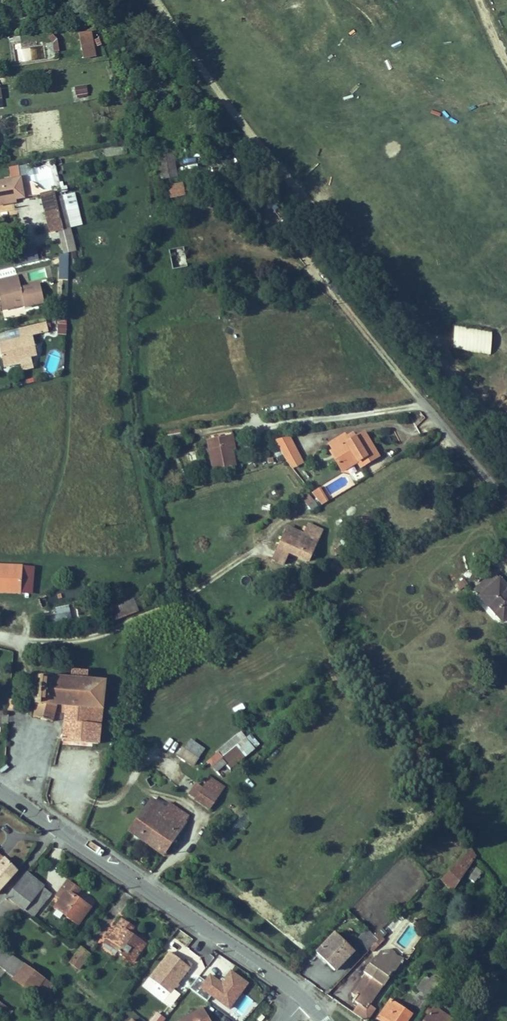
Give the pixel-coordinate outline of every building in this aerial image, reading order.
[(98,29),(86,32),(91,55),(102,52),(98,29)] [(64,34),(61,37),(64,41),(66,52),(70,51),(70,39),(64,34)] [(59,52),(56,36),(47,37),(50,53),(59,52)] [(75,95),(87,94),(86,85),(74,86),(75,95)] [(159,152),(163,177),(178,174),(173,149),(159,152)] [(9,177),(19,176),(18,166),(8,167),(9,177)] [(167,185),(170,199),(185,196),(182,182),(167,185)] [(26,207),(22,187),(0,191),(0,212),(26,207)] [(46,194),(48,205),(61,203),(59,191),(46,194)] [(64,220),(61,203),(48,205),(52,222),(64,220)] [(52,222),(54,233),(60,232),(66,230),(64,220),(52,222)] [(66,230),(60,232),(65,257),(78,254),(73,229),(66,230)] [(169,250),(172,267),(186,264),(183,248),(169,250)] [(58,255),(49,258),(51,266),(61,264),(58,255)] [(16,276),(0,280),(0,288),(1,288),(5,306),(23,302),(24,307),(44,303),(39,284),(20,289),(16,276)] [(432,332),(441,328),(437,321),(428,325),(432,332)] [(56,336),(66,335),(66,322),(56,322),(56,336)] [(45,336),(43,325),(20,329),(22,340),(12,342),(13,345),(0,348),(0,355),(3,369),(22,365),(21,362),(38,358),(35,338),(45,336)] [(452,350),(490,352),(491,330),(453,328),(452,350)] [(338,450),(342,456),(336,460),(343,471),(358,463),(364,459),(367,465),(379,458),(364,434),(357,438),(349,443),(347,439),(345,436),(331,444),(335,452),(338,450)] [(354,434),(347,439),(349,443),(357,438),(354,434)] [(230,449),(227,437),(204,441),(207,454),(230,449)] [(286,437),(272,440),(282,459),(295,453),(286,437)] [(207,454),(210,473),(234,468),(230,449),(207,454)] [(342,456),(338,450),(335,452),(332,453),(336,460),(342,456)] [(290,468),(300,464),(295,453),(282,459),(284,464),(290,468)] [(361,468),(367,465),(364,459),(358,463),(361,468)] [(329,501),(320,488),(312,493),(322,505),(329,501)] [(303,499),(311,510),(316,506),(308,495),(303,499)] [(365,531),(375,526),(369,513),(359,518),(365,531)] [(317,540),(287,526),(278,547),(308,560),(317,540)] [(20,596),(21,569),(0,568),(0,595),(20,596)] [(477,590),(482,596),(502,579),(496,573),(477,590)] [(461,589),(469,583),(464,578),(457,584),(461,589)] [(502,579),(482,596),(505,621),(506,620),(506,585),(502,579)] [(101,622),(134,613),(130,599),(97,611),(101,622)] [(47,610),(50,623),(71,619),(68,606),(47,610)] [(11,633),(13,626),(6,625),(8,617),(0,615),(0,630),(11,633)] [(83,682),(84,676),(66,674),(64,683),(28,681),(26,696),(28,697),(27,711),(29,711),(28,723),(45,724),(48,715),(60,715),(100,716),(102,684),(83,682)] [(13,711),(15,700),(5,698),(4,711),(13,711)] [(57,743),(98,745),(100,716),(60,715),(57,743)] [(190,766),(203,748),(187,737),(181,747),(179,746),(173,755),(190,766)] [(207,763),(215,773),(226,764),(230,769),(253,750),(244,741),(222,760),(218,755),(207,763)] [(191,799),(207,810),(214,798),(199,789),(191,799)] [(142,825),(157,805),(147,798),(132,817),(142,825)] [(187,817),(166,804),(163,808),(157,805),(142,825),(133,837),(161,855),(187,817)] [(9,876),(18,865),(6,854),(6,855),(0,861),(0,868),(9,876)] [(441,877),(452,888),(467,867),(457,859),(441,877)] [(9,876),(0,868),(0,887),(9,876)] [(5,893),(32,914),(41,900),(33,895),(41,883),(30,875),(24,871),(5,893)] [(69,879),(63,886),(69,890),(57,906),(78,921),(90,905),(76,895),(80,888),(69,879)] [(41,883),(33,895),(41,900),(50,889),(41,883)] [(95,898),(80,888),(76,895),(90,905),(95,898)] [(122,924),(117,932),(120,935),(115,943),(135,958),(148,941),(132,929),(136,924),(124,915),(119,921),(122,924)] [(385,921),(371,934),(376,939),(390,925),(385,921)] [(370,951),(394,928),(390,925),(376,939),(367,947),(370,951)] [(367,947),(376,939),(371,934),(364,927),(353,937),(365,949),(367,947)] [(313,951),(332,969),(352,950),(333,931),(313,951)] [(115,943),(120,935),(117,932),(111,940),(115,943)] [(74,960),(83,967),(95,950),(86,943),(74,960)] [(3,970),(13,957),(0,948),(0,967),(3,970)] [(151,980),(172,997),(196,967),(188,960),(185,964),(171,954),(151,980)] [(42,978),(13,957),(3,970),(33,991),(42,978)] [(351,1004),(365,1013),(392,975),(395,977),(400,969),(386,959),(371,962),(366,968),(367,976),(351,998),(353,1000),(351,1004)] [(227,1012),(248,984),(229,970),(221,982),(206,971),(194,988),(227,1012)] [(440,979),(433,975),(424,992),(430,996),(440,979)] [(33,991),(41,997),(51,984),(42,978),(33,991)] [(229,1011),(242,1020),(255,1003),(243,993),(229,1011)] [(8,1018),(13,1010),(0,1001),(0,1012),(8,1018)] [(410,1019),(390,1005),(377,1020),(408,1020),(410,1019)] [(205,1008),(186,1020),(213,1020),(205,1008)] [(436,1010),(428,1020),(453,1020),(436,1010)]
